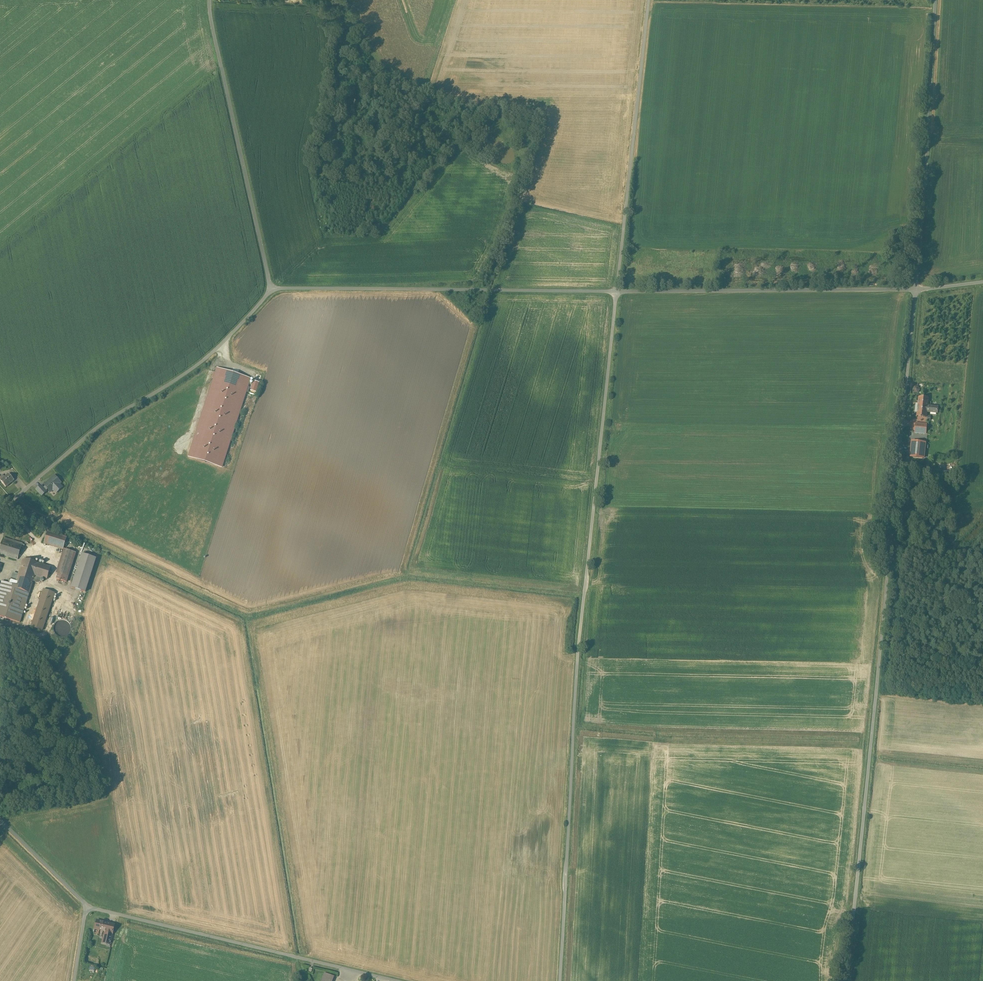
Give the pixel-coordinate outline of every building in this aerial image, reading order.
[(216,368),(188,457),(222,468),(251,379),(216,368)] [(254,382),(250,391),(256,393),(259,384),(254,382)] [(928,399),(919,398),(917,415),(926,416),(927,412),(937,413),(938,407),(928,406),(928,399)] [(926,424),(916,423),(915,433),(925,434),(926,424)] [(924,443),(912,442),(911,457),(910,457),(911,458),(911,457),(922,459),(923,459),(924,443)] [(14,480),(8,474),(0,481),(6,487),(14,480)] [(54,476),(44,485),(50,492),(53,490),(56,493),(62,488),(59,485),(60,483),(54,476)] [(46,491),(41,486),(36,490),(41,496),(46,491)] [(48,532),(47,532),(44,543),(63,549),(65,541),(66,538),(50,533),(48,532)] [(3,538),(0,548),(0,554),(17,560),(22,544),(3,538)] [(64,549),(56,573),(58,574),(63,576),(68,577),(75,553),(64,549)] [(82,554),(71,587),(85,592),(95,559),(82,554)] [(2,581),(1,584),(0,584),(1,584),(0,586),(0,616),(20,622),(25,605),(33,581),(35,575),(37,576),(47,579),(50,567),(23,559),(16,580),(15,585),(8,583),(2,581)] [(43,589),(31,626),(42,630),(55,593),(43,589)] [(64,620),(61,619),(57,621),(54,624),(53,627),(53,631),(56,635),(59,637),(65,637),(68,634),(71,630),(71,625),(68,622),(64,620)] [(114,925),(107,923),(96,920),(94,929),(105,931),(104,933),(111,935),(114,925)] [(111,935),(104,933),(103,940),(110,942),(111,935)] [(324,973),(321,980),(332,980),(334,976),(324,973)]
